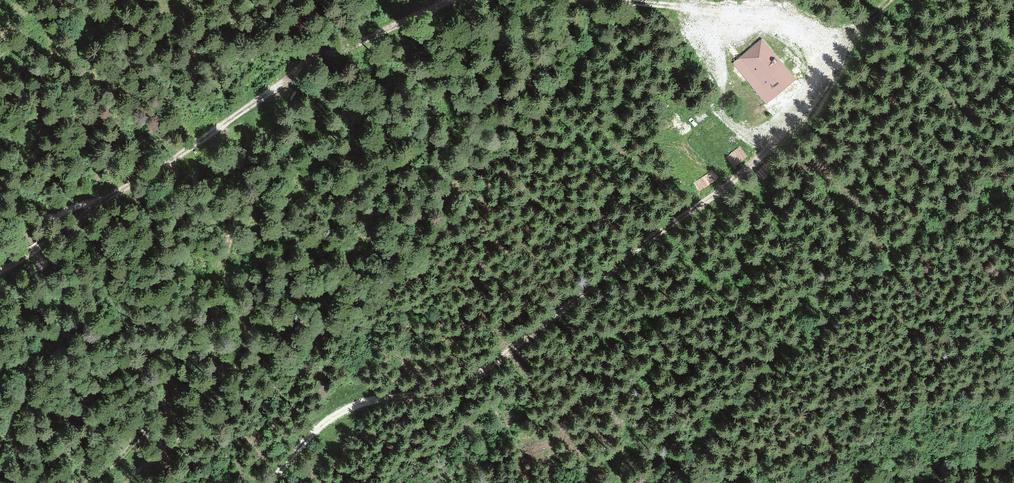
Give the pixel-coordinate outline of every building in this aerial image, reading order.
[(763,42),(735,66),(765,100),(791,76),(763,42)]
